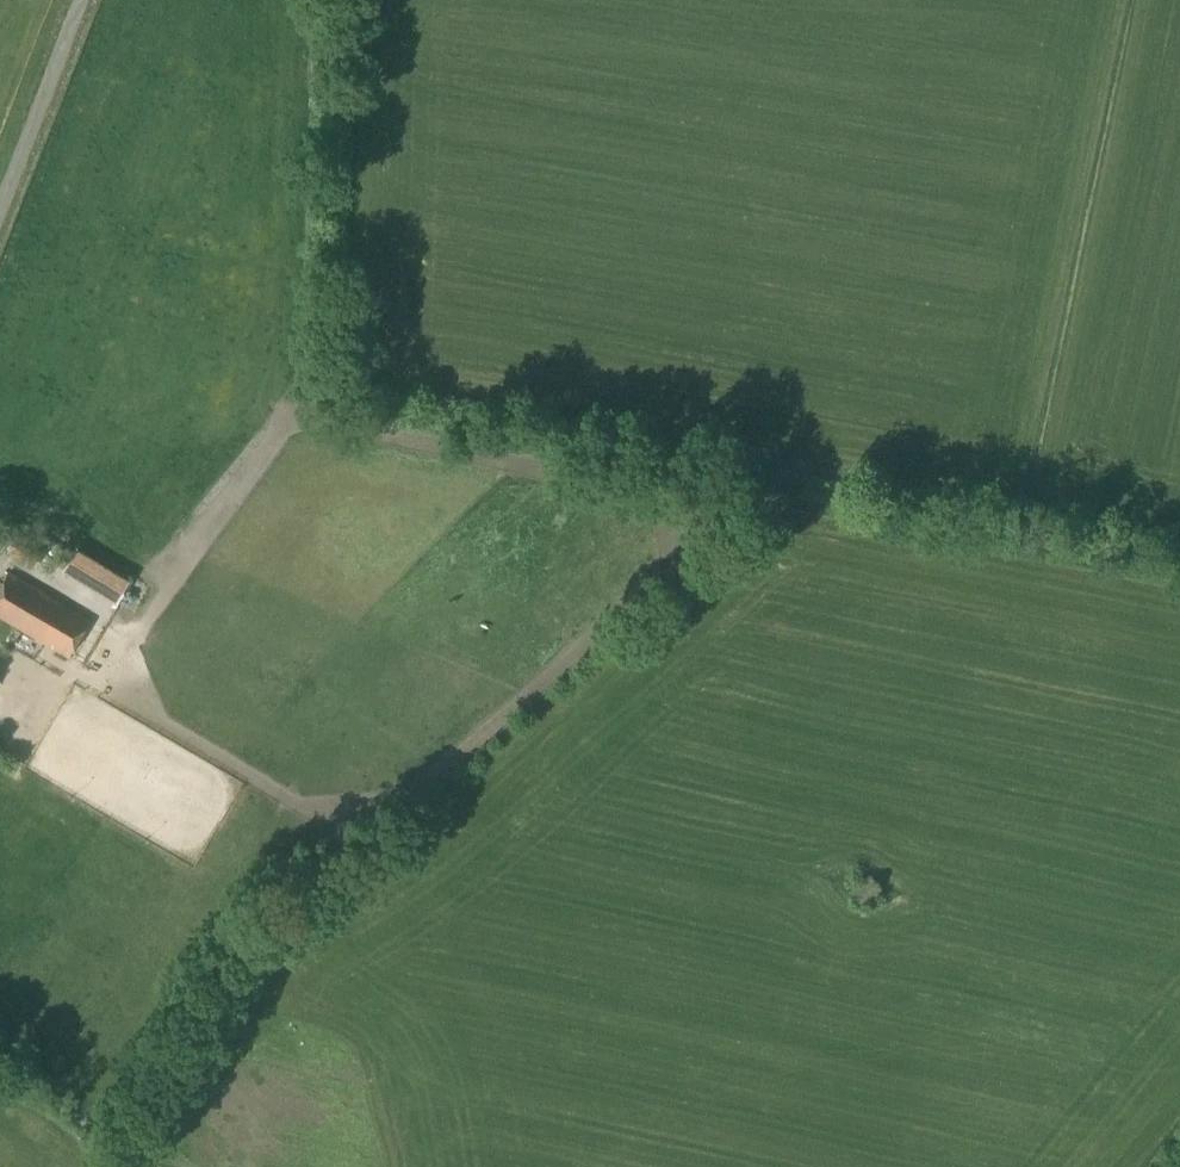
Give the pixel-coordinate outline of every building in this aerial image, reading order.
[(15,534),(5,552),(33,568),(43,549),(15,534)] [(87,618),(11,574),(0,593),(0,614),(67,653),(87,618)]
